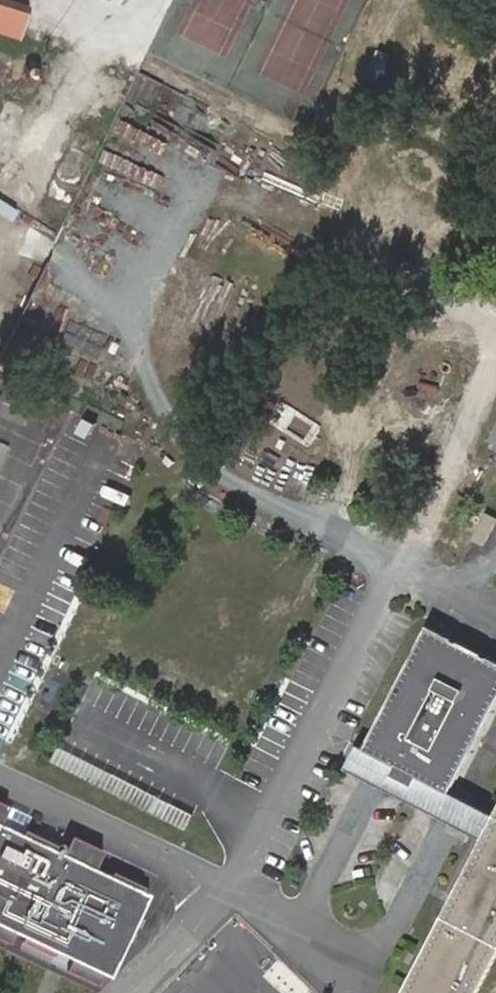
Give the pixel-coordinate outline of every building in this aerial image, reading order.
[(18,35),(28,5),(14,0),(0,0),(0,28),(18,35)] [(481,512),(473,540),(486,543),(494,516),(481,512)] [(424,623),(359,748),(390,764),(386,772),(410,785),(415,776),(445,792),(495,694),(495,660),(424,623)] [(354,745),(343,766),(484,839),(495,817),(445,792),(415,776),(410,785),(386,772),(390,764),(359,748),(354,745)] [(185,827),(190,813),(172,807),(167,820),(185,827)] [(404,992),(479,992),(495,961),(495,815),(495,817),(484,839),(404,992)] [(10,943),(14,934),(72,961),(68,970),(98,985),(102,975),(110,979),(150,898),(94,871),(102,852),(72,838),(63,856),(0,826),(0,938),(10,943)]
